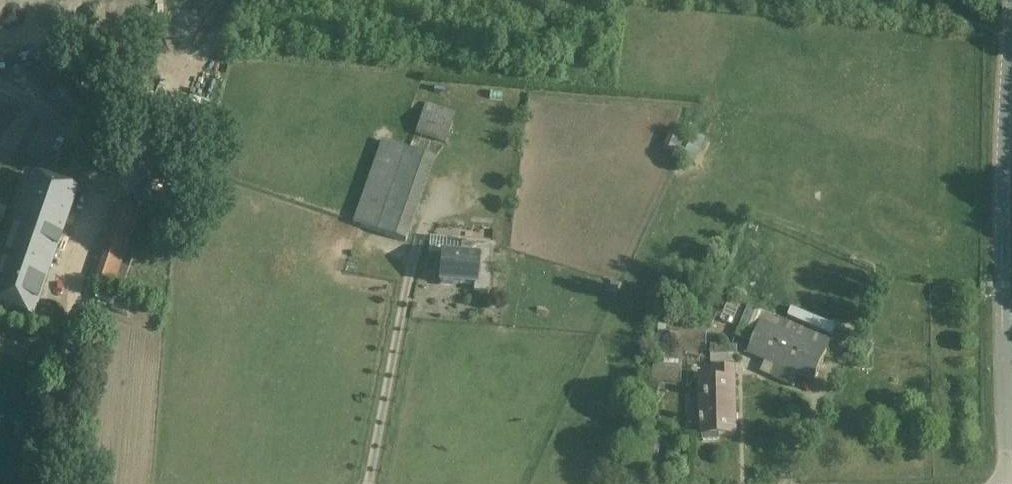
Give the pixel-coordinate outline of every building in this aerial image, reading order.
[(97,101),(67,75),(48,98),(78,123),(97,101)] [(455,111),(425,102),(415,134),(445,143),(455,111)] [(435,159),(382,141),(353,224),(405,242),(435,159)] [(26,173),(0,252),(0,305),(35,317),(77,190),(26,173)] [(112,203),(97,277),(121,281),(135,208),(112,203)] [(492,244),(462,242),(461,255),(443,253),(440,284),(475,287),(474,291),(488,293),(492,244)] [(765,312),(749,305),(735,335),(752,343),(747,353),(765,362),(761,372),(793,387),(798,375),(811,382),(831,340),(765,312)] [(683,361),(654,360),(654,369),(683,370),(683,361)] [(736,436),(735,367),(712,368),(712,381),(702,381),(703,441),(720,440),(720,436),(736,436)]
